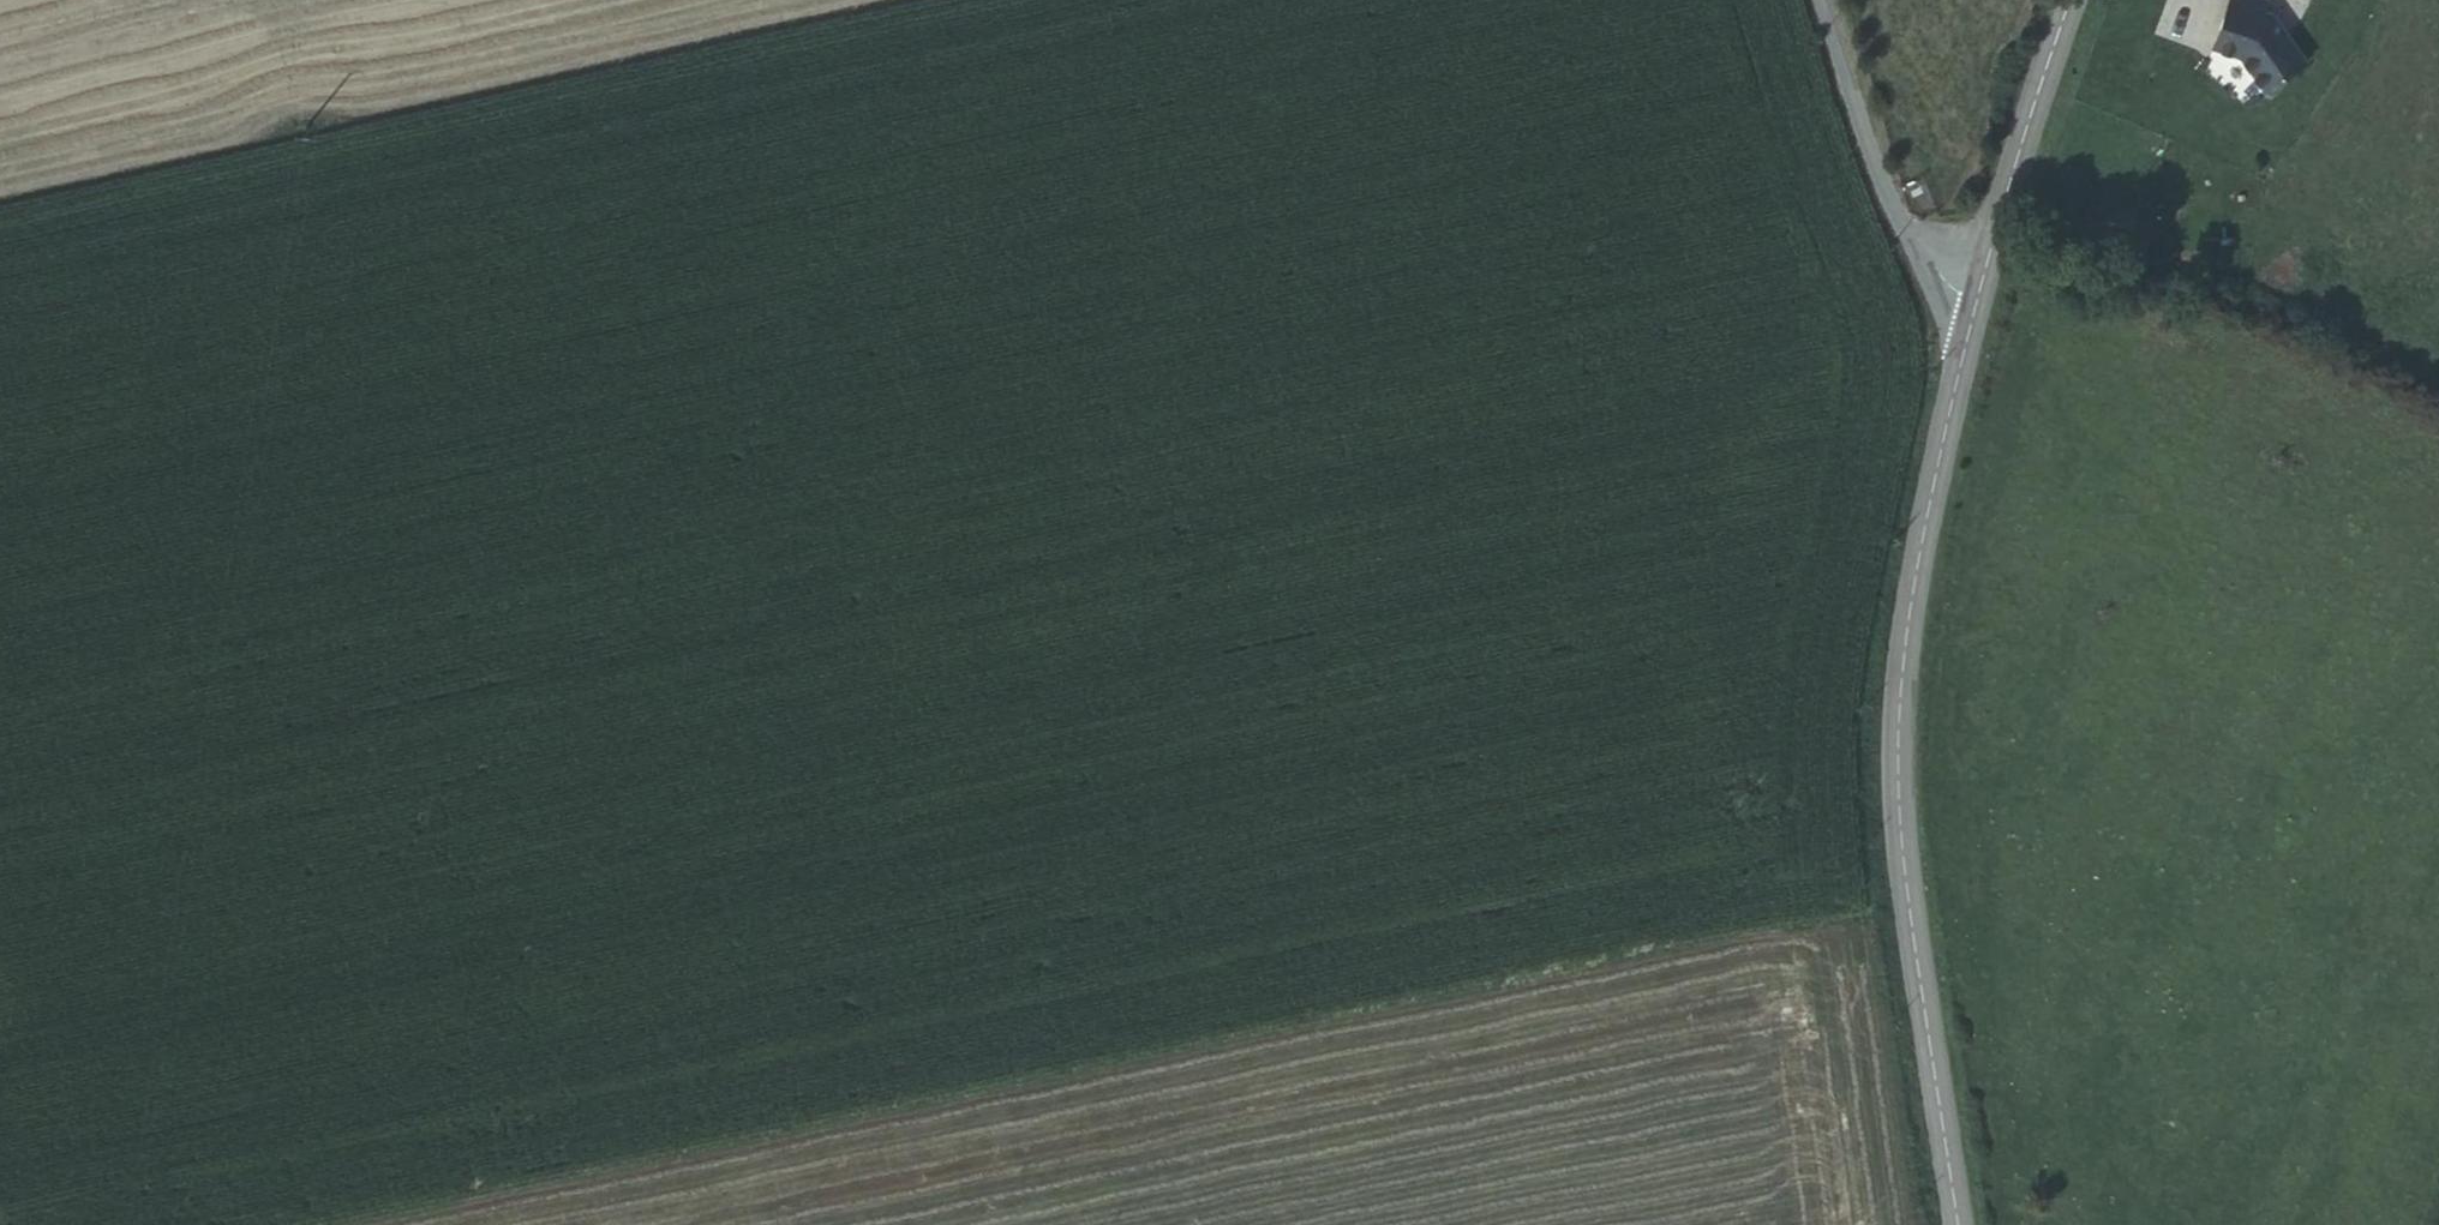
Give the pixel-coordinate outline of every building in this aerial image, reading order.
[(2173,49),(2197,65),(2209,105),(2258,89),(2239,34),(2231,29),(2237,19),(2210,0),(2208,0),(2173,49)]
